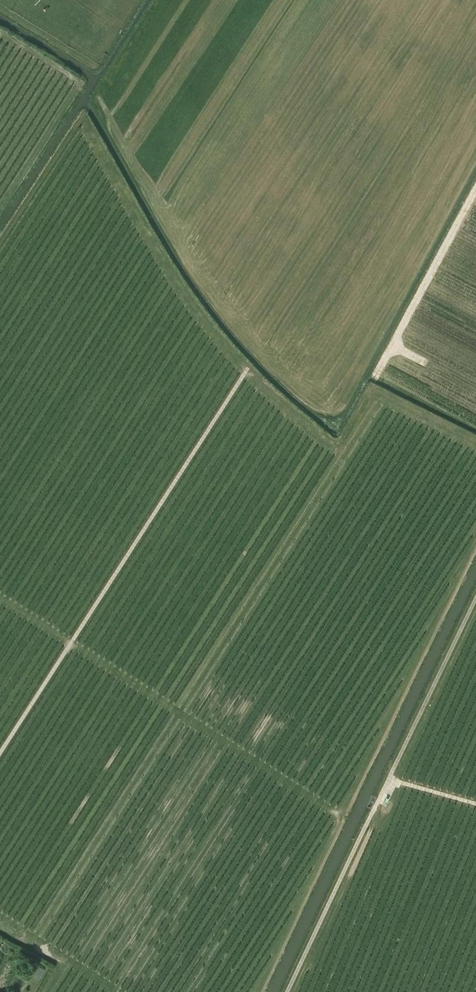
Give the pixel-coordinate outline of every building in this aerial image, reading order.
[(45,970),(36,965),(31,975),(39,980),(45,970)]
